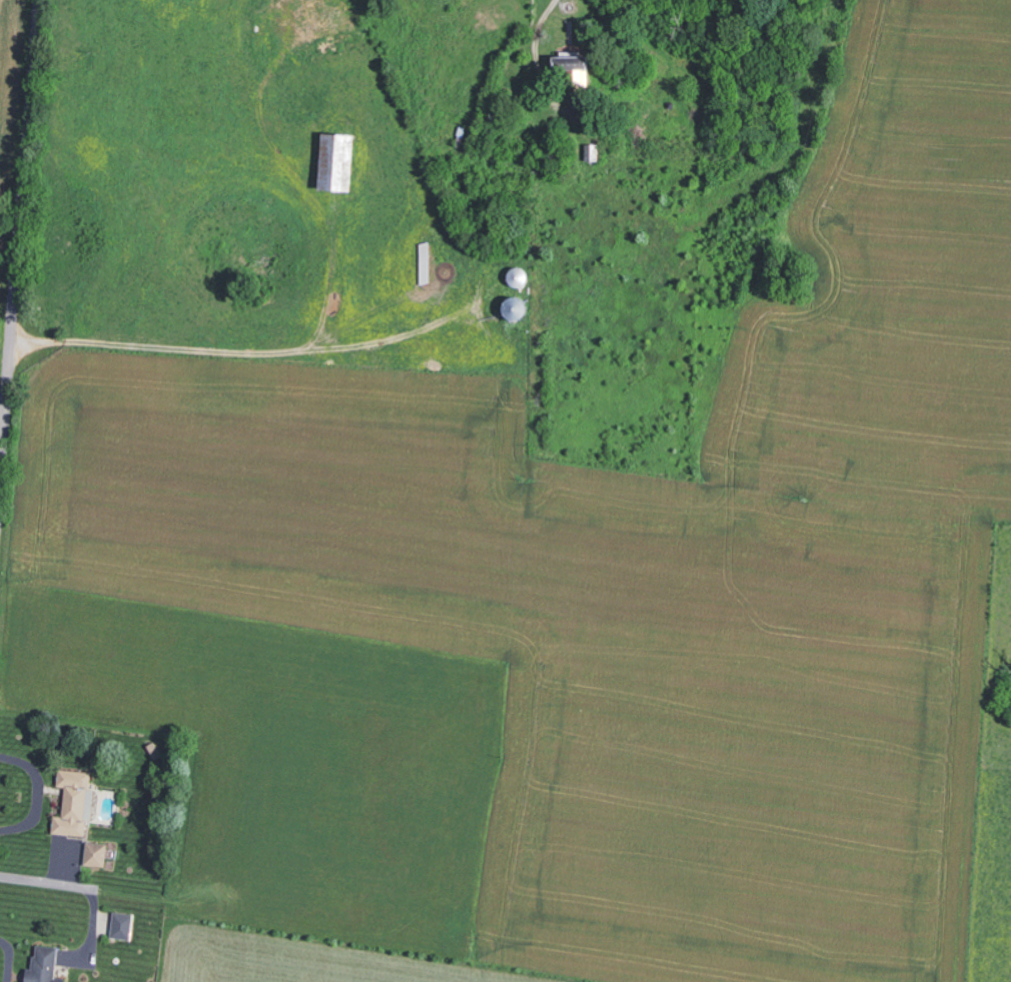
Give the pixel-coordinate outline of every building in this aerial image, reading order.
[(557,55),(557,70),(594,69),(593,54),(557,55)] [(355,190),(357,133),(325,132),(323,189),(355,190)] [(86,836),(88,819),(93,820),(95,789),(92,789),(93,772),(60,769),(59,787),(67,787),(65,817),(55,816),(54,833),(86,836)] [(85,864),(106,867),(109,844),(88,841),(85,864)] [(113,937),(133,939),(136,914),(115,912),(113,937)] [(37,945),(35,969),(29,968),(28,981),(67,981),(68,978),(57,977),(60,947),(37,945)]
